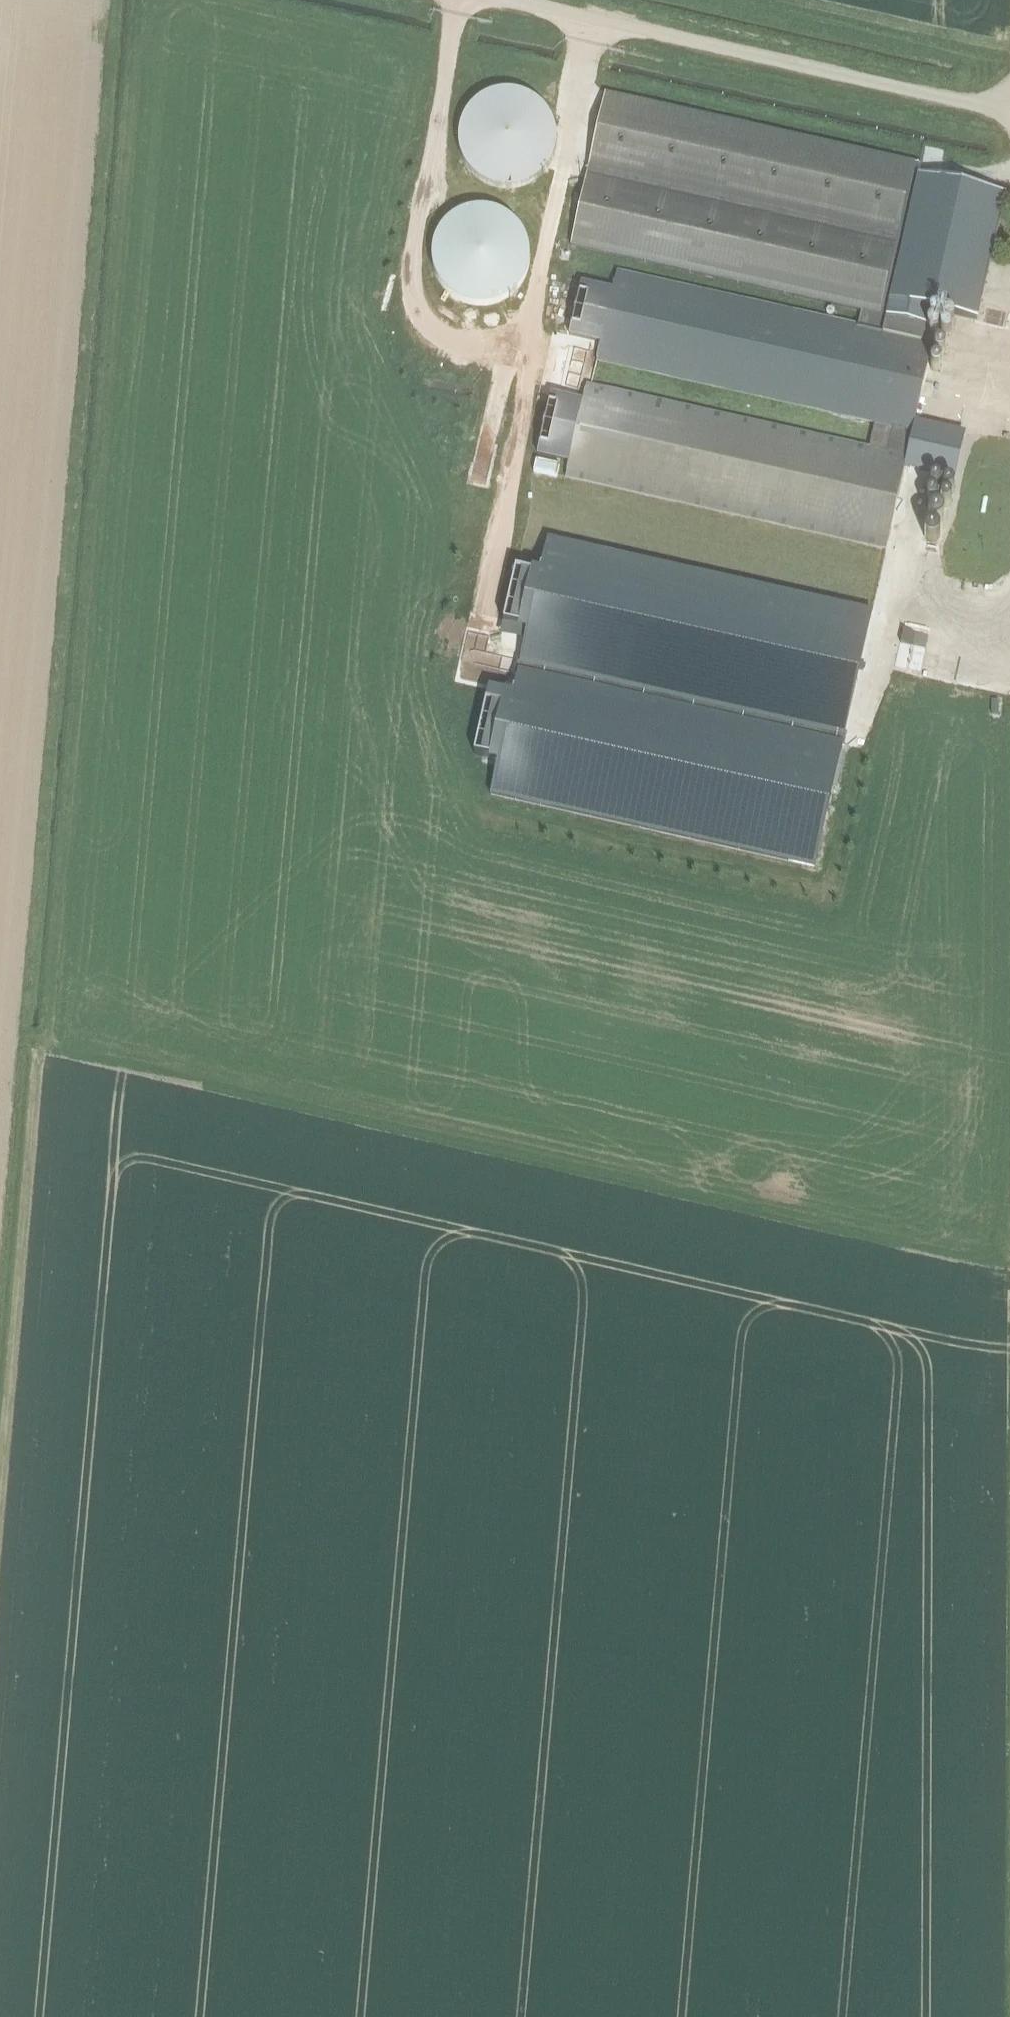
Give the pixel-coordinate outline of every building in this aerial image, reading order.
[(466,173),(469,176),(467,174),(472,178),(479,183),(487,187),(495,189),(504,190),(513,189),(521,187),(529,183),(536,178),(543,172),(548,165),(551,157),(554,148),(554,140),(554,131),(551,122),(548,114),(543,108),(537,101),(530,96),(522,93),(513,90),(504,90),(496,90),(487,93),(479,96),(472,101),(466,108),(461,115),(457,123),(455,131),(454,140),(455,149),(457,157),(461,165),(466,173)] [(570,461),(567,477),(886,549),(905,468),(915,422),(933,344),(923,342),(927,327),(931,310),(977,321),(1005,196),(919,177),(922,166),(605,95),(571,247),(862,311),(858,328),(617,274),(613,291),(581,284),(569,335),(602,342),(598,361),(874,422),(868,449),(587,387),(584,402),(570,461)] [(431,249),(431,257),(431,266),(433,274),(437,281),(441,289),(447,295),(454,300),(461,304),(469,307),(477,308),(486,308),(494,307),(502,304),(509,300),(516,295),(522,289),(526,282),(530,274),(532,266),(532,257),(532,249),(530,241),(526,233),(522,226),(516,220),(509,215),(502,211),(494,208),(486,207),(478,207),(469,208),(461,211),(454,215),(447,220),(441,226),(437,233),(433,241),(431,249)] [(550,395),(537,454),(563,460),(570,461),(584,402),(576,401),(550,395)] [(915,422),(905,468),(951,478),(962,433),(915,422)] [(489,689),(474,754),(498,760),(490,795),(815,867),(871,612),(547,540),(540,574),(516,569),(504,623),(528,628),(513,694),(489,689)] [(925,647),(929,634),(902,624),(897,637),(925,647)] [(458,681),(489,688),(493,666),(462,660),(458,681)]
